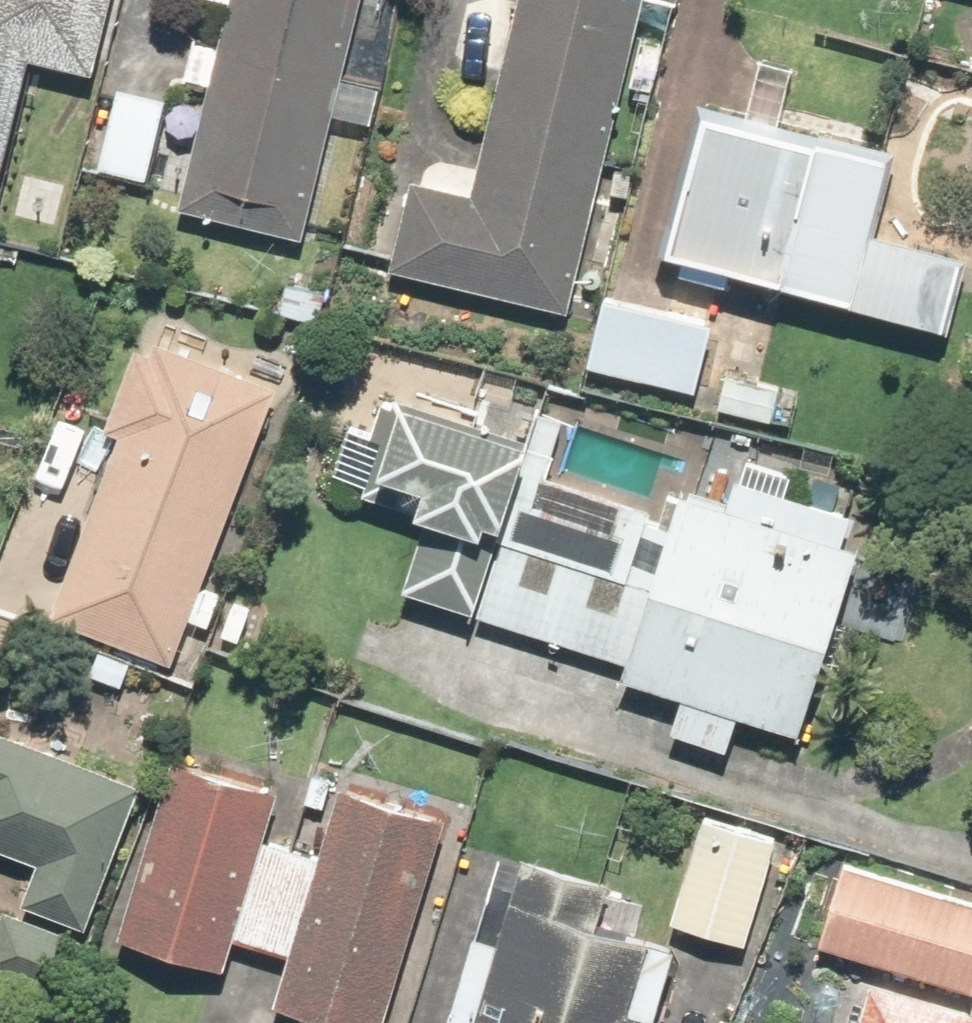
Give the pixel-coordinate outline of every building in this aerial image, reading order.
[(41,50),(105,64),(119,0),(0,0),(0,153),(17,157),(41,50)] [(236,5),(196,190),(323,218),(371,0),(217,0),(217,1),(236,5)] [(405,257),(580,299),(652,0),(519,0),(479,165),(430,153),(405,257)] [(793,113),(806,64),(768,54),(756,104),(723,95),(685,244),(956,314),(971,251),(971,247),(880,224),(902,141),(793,113)] [(161,176),(176,88),(128,80),(113,168),(161,176)] [(725,318),(617,294),(601,363),(710,387),(725,318)] [(182,648),(283,382),(143,329),(104,430),(128,439),(66,603),(182,648)] [(791,383),(735,371),(727,408),(782,420),(791,383)] [(537,461),(551,420),(427,379),(419,404),(392,395),(381,429),(356,420),(338,474),(431,505),(406,580),(488,607),(537,461)] [(488,607),(639,658),(684,522),(655,512),(659,502),(537,461),(488,607)] [(684,522),(639,658),(634,670),(692,689),(679,725),(737,745),(750,707),(811,727),(874,538),(857,533),(864,513),(746,473),(742,485),(701,471),(684,522)] [(0,713),(0,837),(36,852),(0,938),(0,967),(60,992),(151,777),(0,713)] [(272,832),(289,769),(180,739),(129,925),(238,955),(245,932),(306,948),(292,999),(379,1022),(391,1022),(451,803),(350,775),(331,848),(272,832)] [(788,832),(717,810),(684,919),(755,940),(788,832)] [(542,849),(513,933),(490,925),(456,1022),(664,1022),(695,937),(633,915),(638,902),(613,893),(619,876),(542,849)] [(855,857),(830,942),(971,984),(971,891),(855,857)] [(882,971),(868,1022),(971,1022),(971,995),(882,971)]
